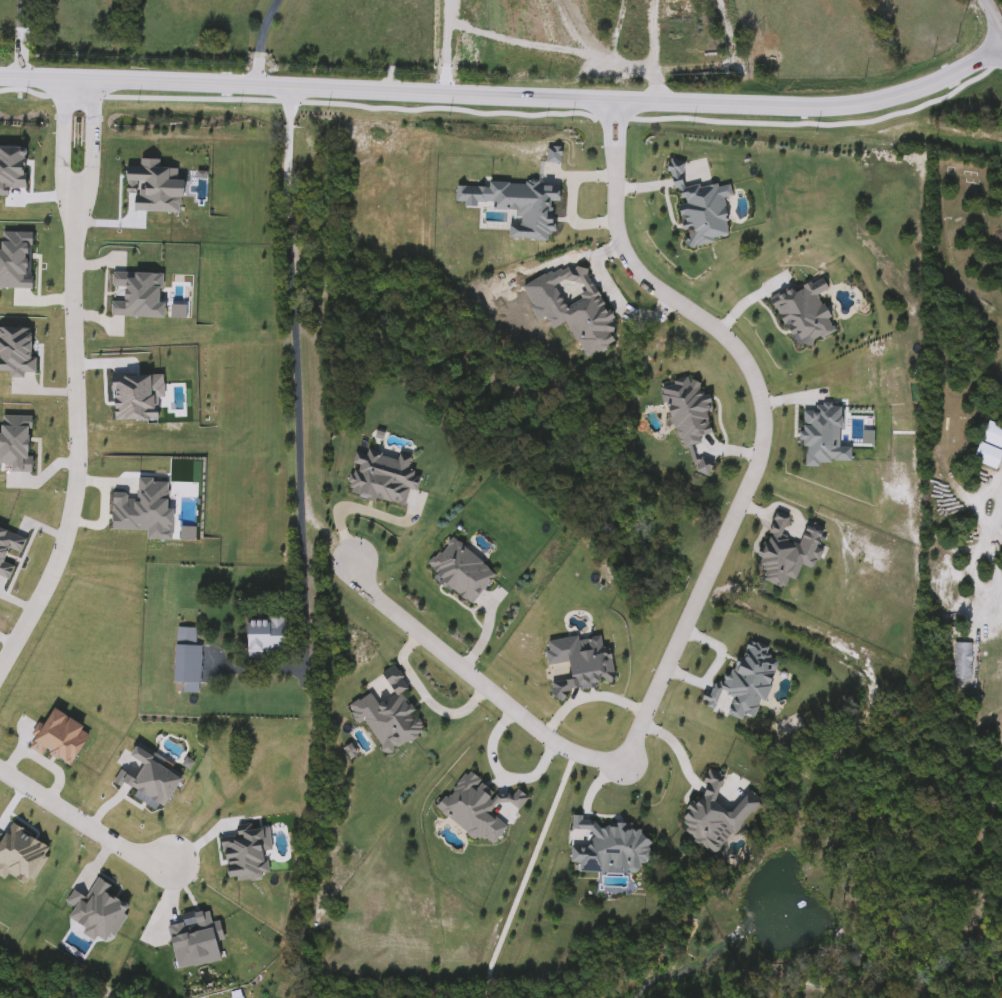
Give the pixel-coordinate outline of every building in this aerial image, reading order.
[(685,358),(685,388),(661,388),(661,368),(670,368),(670,358),(685,358)] [(987,419),(1001,425),(1001,450),(994,469),(970,459),(987,419)] [(283,618),(283,652),(243,652),(243,618),(283,618)] [(200,645),(198,693),(181,692),(182,683),(171,683),(174,626),(195,628),(195,644),(200,645)] [(952,679),(952,642),(970,642),(970,679),(952,679)]
